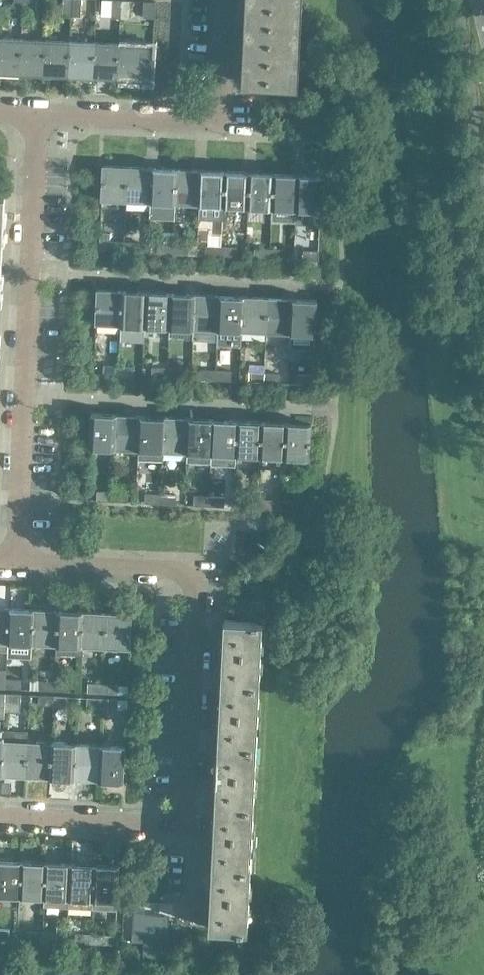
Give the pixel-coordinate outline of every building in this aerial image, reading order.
[(24,0),(15,0),(14,13),(23,13),(24,0)] [(23,13),(33,14),(33,0),(24,0),(23,13)] [(73,0),(63,0),(63,15),(72,16),(73,0)] [(72,16),(81,16),(82,0),(73,0),(72,16)] [(122,0),(112,0),(111,18),(121,18),(122,0)] [(131,0),(127,0),(122,0),(121,18),(130,19),(131,0)] [(242,83),(298,86),(302,0),(246,0),(242,83)] [(22,38),(21,38),(21,39),(0,38),(0,72),(20,73),(20,74),(22,38)] [(44,75),(46,39),(46,40),(22,39),(22,38),(20,74),(20,73),(44,74),(44,75)] [(69,76),(70,40),(70,41),(46,40),(46,39),(44,75),(45,75),(45,74),(69,75),(68,76),(69,76)] [(93,77),(95,41),(95,42),(71,41),(71,40),(70,40),(69,76),(69,75),(93,76),(93,77)] [(118,79),(119,42),(119,44),(95,43),(95,41),(93,77),(94,76),(117,77),(117,79),(118,79)] [(120,42),(119,42),(118,79),(118,77),(151,79),(151,80),(152,80),(153,44),(152,44),(152,45),(120,44),(120,42)] [(126,200),(128,167),(114,166),(114,165),(103,165),(103,166),(104,166),(103,175),(101,199),(126,200)] [(150,201),(152,167),(148,167),(148,168),(143,167),(129,167),(129,166),(128,166),(128,167),(126,200),(150,201)] [(175,203),(177,168),(176,169),(162,168),(157,168),(157,167),(152,167),(150,201),(175,203)] [(199,204),(201,169),(197,169),(197,170),(177,169),(177,168),(175,203),(199,204)] [(224,205),(225,171),(206,170),(201,169),(199,204),(224,205)] [(248,206),(250,172),(245,172),(226,171),(225,171),(224,205),(248,206)] [(272,207),(274,173),(273,173),(273,174),(259,173),(254,173),(254,172),(250,172),(248,206),(272,207)] [(272,207),(272,219),(273,219),(295,221),(297,221),(297,208),(299,174),(294,174),(294,175),(290,174),(289,174),(274,174),(274,173),(272,207)] [(303,174),(299,174),(297,208),(321,210),(322,194),(323,194),(323,191),(323,175),(322,175),(322,176),(308,175),(303,175),(303,174)] [(124,251),(124,241),(110,241),(110,233),(100,232),(99,250),(124,251)] [(140,242),(124,241),(124,251),(140,252),(140,242)] [(172,253),(173,244),(157,243),(157,253),(172,253)] [(188,244),(173,244),(172,253),(188,254),(188,244)] [(221,256),(222,246),(206,245),(205,255),(221,256)] [(221,256),(236,257),(237,257),(237,256),(237,247),(222,246),(221,256)] [(270,258),(270,248),(254,248),(254,257),(270,258)] [(270,248),(270,258),(285,259),(286,249),(270,248)] [(303,250),(303,260),(319,261),(320,251),(303,250)] [(121,324),(123,290),(122,290),(122,291),(108,290),(108,289),(97,289),(97,290),(98,290),(98,299),(97,299),(96,323),(121,324)] [(121,324),(120,340),(144,341),(144,335),(145,325),(146,291),(142,291),(142,292),(138,291),(137,291),(123,291),(123,290),(121,324)] [(145,325),(144,335),(154,335),(154,326),(169,326),(171,293),(156,292),(155,292),(151,292),(151,291),(146,291),(145,325)] [(194,328),(195,293),(191,293),(191,294),(186,294),(172,293),(172,292),(171,292),(169,326),(194,328)] [(218,329),(220,295),(219,295),(200,294),(195,293),(194,328),(218,329)] [(242,330),(244,296),(239,296),(235,296),(220,295),(218,329),(242,330)] [(267,331),(268,297),(268,298),(253,297),(248,297),(248,296),(244,296),(242,330),(267,331)] [(291,332),(292,298),(288,298),(288,299),(269,298),(269,297),(268,297),(267,331),(291,332)] [(291,332),(290,348),(313,349),(315,349),(316,334),(317,318),(317,315),(317,299),(316,299),(316,300),(302,299),(301,299),(297,299),(297,298),(293,298),(292,298),(291,332)] [(118,375),(119,365),(103,365),(103,374),(118,375)] [(134,366),(119,365),(118,375),(134,376),(134,366)] [(167,377),(167,368),(152,367),(151,377),(167,377)] [(183,368),(167,368),(167,377),(182,378),(183,368)] [(215,380),(216,370),(200,369),(200,379),(215,380)] [(231,371),(216,370),(215,380),(231,381),(231,371)] [(264,382),(264,372),(249,372),(248,381),(264,382)] [(280,373),(264,372),(264,382),(279,383),(280,373)] [(297,374),(297,384),(313,385),(314,375),(297,374)] [(89,447),(90,447),(114,448),(116,415),(102,414),(102,413),(91,413),(91,414),(92,414),(91,423),(89,447)] [(139,449),(141,415),(136,415),(136,416),(117,415),(117,414),(116,414),(116,415),(114,448),(139,449)] [(139,449),(138,460),(163,461),(164,451),(163,450),(165,416),(165,417),(150,416),(149,416),(145,416),(145,415),(141,415),(139,449)] [(187,452),(189,417),(185,417),(185,418),(165,417),(165,416),(163,450),(187,452)] [(212,453),(213,419),(198,419),(194,418),(189,417),(187,452),(212,453)] [(236,454),(238,420),(233,420),(214,419),(213,419),(212,453),(236,454)] [(260,455),(262,421),(261,422),(247,421),(242,421),(242,420),(238,420),(236,454),(260,455)] [(285,456),(287,422),(282,422),(262,422),(262,421),(260,455),(285,456)] [(291,422),(287,422),(285,456),(310,457),(310,442),(311,442),(311,439),(310,439),(311,423),(310,423),(310,424),(295,423),(291,423),(291,422)] [(111,501),(112,491),(97,490),(97,500),(111,501)] [(128,492),(112,491),(111,501),(128,502),(128,492)] [(160,503),(161,494),(145,493),(145,503),(160,503)] [(177,494),(161,494),(160,503),(176,504),(177,494)] [(209,506),(210,496),(194,495),(194,505),(209,506)] [(225,497),(210,496),(209,506),(225,506),(225,497)] [(258,508),(258,498),(242,498),(242,507),(258,508)] [(273,499),(258,498),(258,508),(273,509),(273,499)] [(291,500),(290,510),(307,510),(307,501),(291,500)] [(8,650),(8,641),(10,607),(9,607),(9,608),(0,607),(0,650),(8,650)] [(8,650),(7,655),(32,657),(32,643),(34,608),(30,608),(30,609),(10,608),(10,607),(8,641),(8,650)] [(57,644),(59,610),(58,610),(38,609),(34,608),(32,643),(57,644)] [(81,645),(83,611),(78,611),(59,610),(57,644),(57,654),(81,655),(81,645)] [(106,646),(107,613),(107,612),(106,612),(106,613),(92,612),(87,612),(87,611),(83,611),(81,645),(106,646)] [(122,613),(107,613),(106,646),(130,648),(131,624),(131,614),(132,614),(132,613),(122,613)] [(248,930),(260,672),(263,620),(224,618),(209,928),(248,930)] [(22,679),(6,678),(6,688),(21,689),(22,679)] [(54,690),(55,681),(40,680),(39,690),(54,690)] [(71,682),(55,681),(54,690),(70,691),(71,682)] [(104,693),(104,683),(88,682),(87,692),(104,693)] [(118,684),(104,683),(104,693),(118,694),(118,684)] [(21,693),(5,693),(5,702),(21,703),(21,693)] [(54,705),(54,695),(39,694),(38,704),(54,705)] [(70,696),(54,695),(54,705),(69,706),(70,696)] [(103,707),(103,698),(87,697),(87,707),(103,707)] [(118,698),(103,698),(103,707),(117,708),(118,698)] [(26,775),(28,741),(4,739),(2,774),(6,774),(6,773),(26,774),(26,775)] [(51,776),(52,742),(28,741),(26,775),(27,775),(27,774),(41,775),(46,775),(46,776),(51,776)] [(75,777),(77,743),(52,742),(51,776),(55,776),(74,777),(75,777)] [(100,779),(101,745),(77,743),(75,777),(94,778),(100,779)] [(126,746),(101,745),(100,779),(103,779),(103,778),(114,779),(124,780),(124,779),(123,779),(124,769),(125,770),(126,746)] [(22,860),(17,860),(13,860),(0,859),(0,893),(20,894),(22,860)] [(45,895),(46,862),(46,861),(46,862),(31,861),(26,861),(26,860),(22,860),(20,894),(45,895)] [(45,895),(44,906),(69,908),(71,862),(66,862),(66,863),(62,863),(61,863),(46,862),(45,895)] [(71,862),(69,908),(93,909),(94,898),(95,864),(94,864),(80,863),(79,863),(75,863),(71,862)] [(109,865),(95,864),(94,898),(118,899),(119,875),(119,866),(120,866),(120,865),(109,864),(109,865)] [(168,916),(146,915),(144,955),(166,956),(168,916)] [(57,924),(57,941),(67,942),(67,924),(57,924)] [(0,929),(0,938),(9,939),(10,929),(0,929)] [(42,941),(43,931),(27,930),(27,940),(42,941)] [(92,943),(92,933),(76,932),(75,942),(92,943)] [(116,934),(92,933),(92,943),(116,944),(116,934)]
